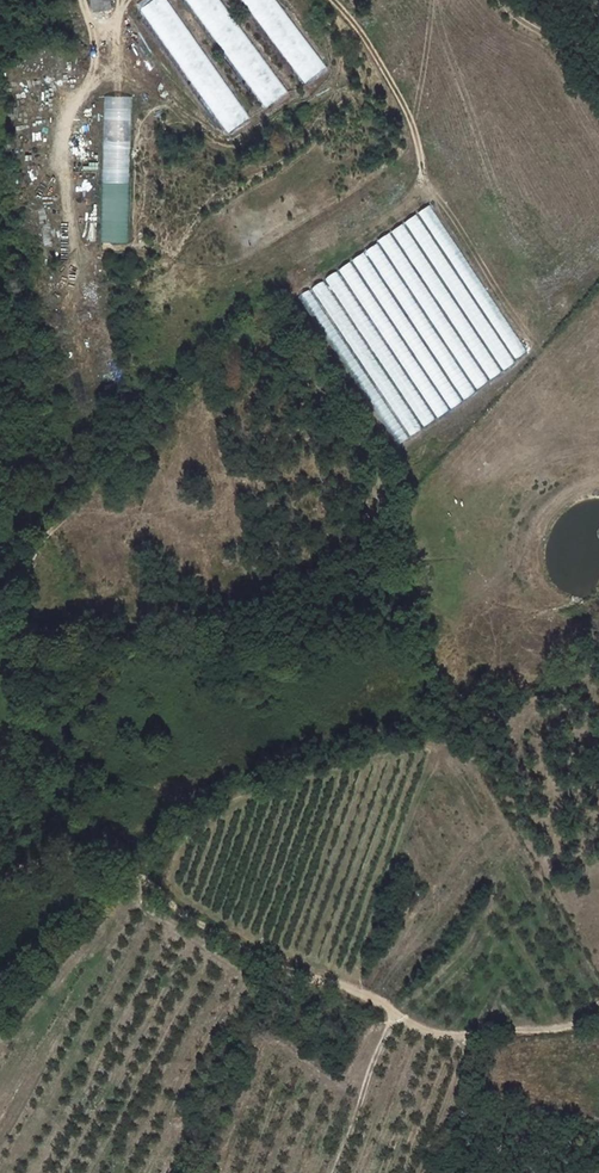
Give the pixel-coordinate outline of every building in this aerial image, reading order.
[(91,11),(106,9),(105,1),(112,1),(112,0),(90,0),(91,11)] [(140,9),(228,134),(252,118),(168,0),(153,0),(140,9)] [(264,110),(287,94),(221,0),(186,0),(264,110)] [(305,85),(328,67),(276,0),(241,0),(305,85)] [(118,97),(105,96),(102,241),(129,242),(132,97),(118,97)] [(430,206),(418,214),(515,360),(527,352),(430,206)] [(416,215),(404,223),(503,372),(515,364),(416,215)] [(403,224),(391,232),(490,381),(502,373),(403,224)] [(390,233),(378,241),(477,390),(489,382),(390,233)] [(377,244),(365,252),(464,401),(476,393),(377,244)] [(363,253),(351,261),(450,410),(462,402),(363,253)] [(350,262),(338,270),(437,419),(449,411),(350,262)] [(337,271),(325,279),(424,427),(436,419),(337,271)] [(323,280),(311,288),(410,437),(422,429),(323,280)] [(310,289),(298,297),(397,446),(409,438),(310,289)]
